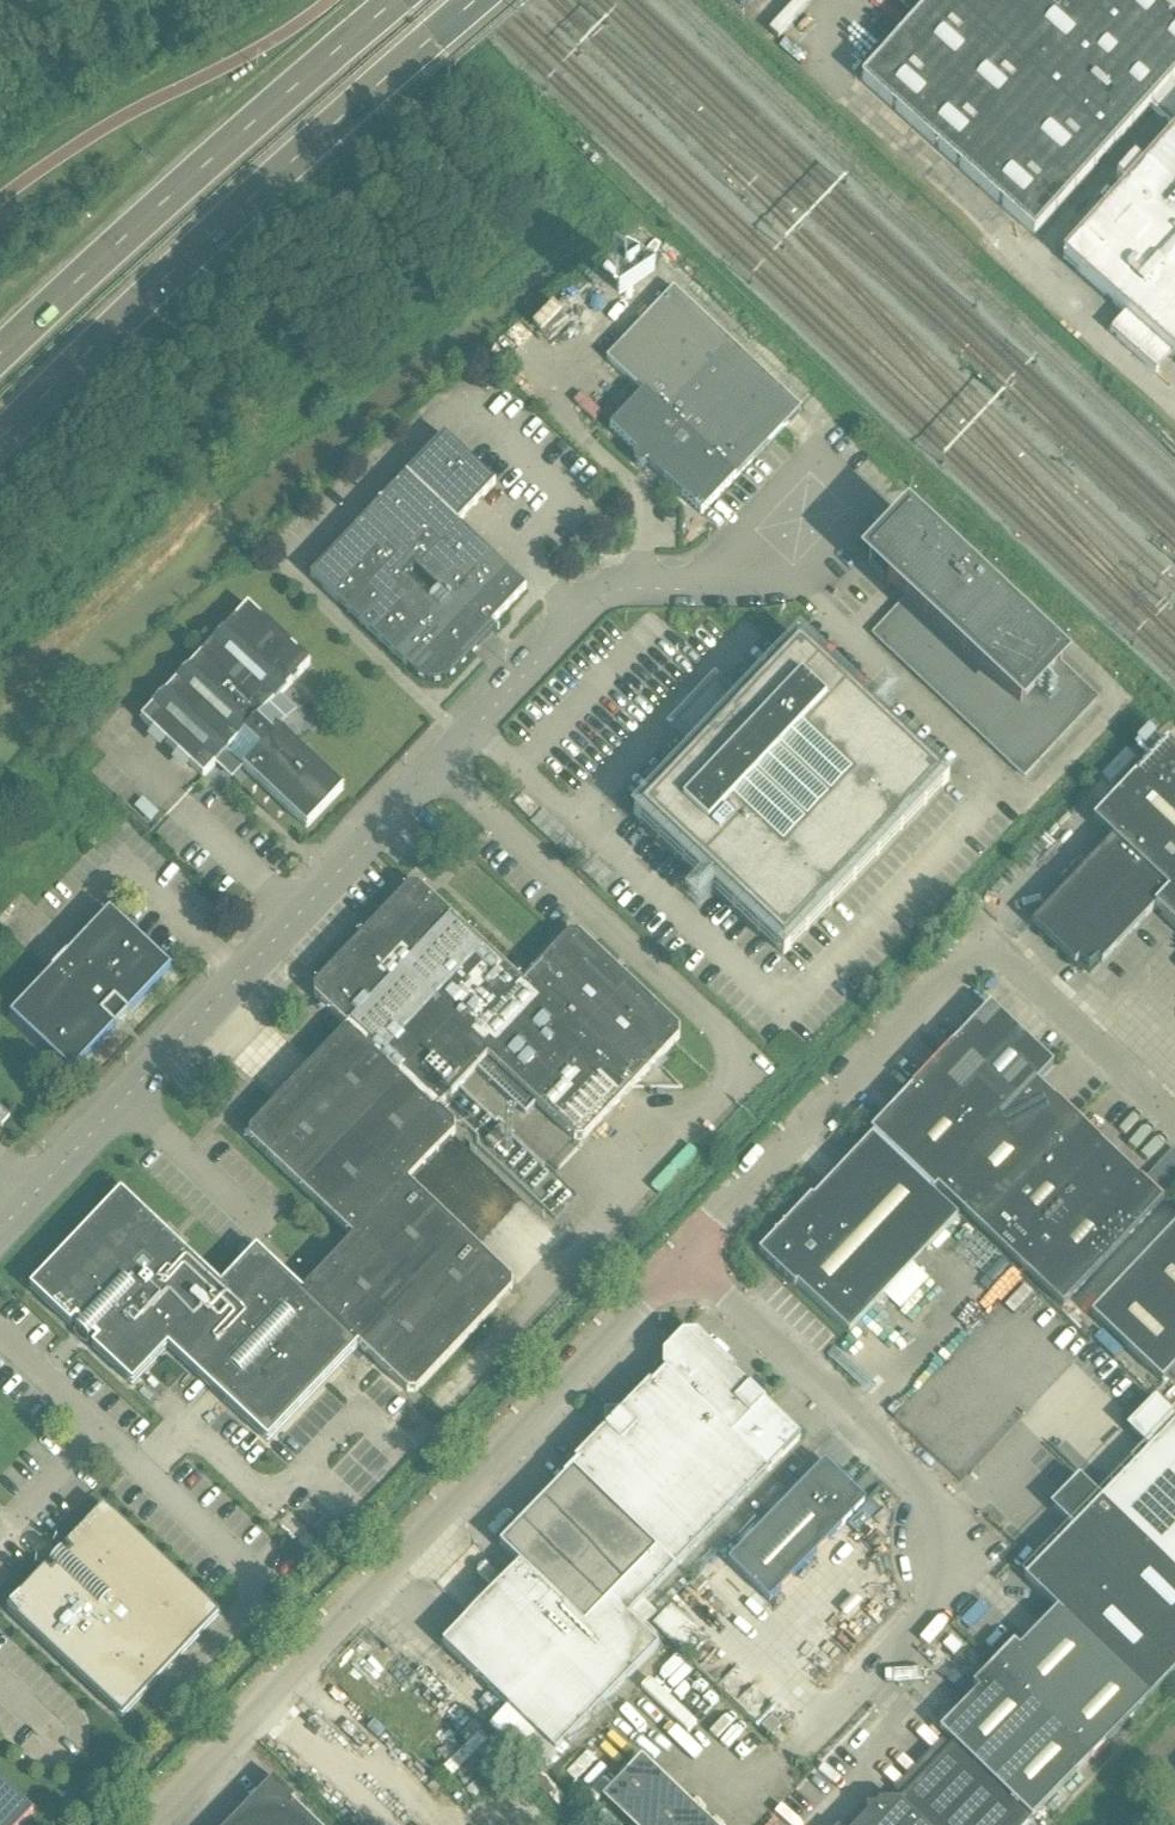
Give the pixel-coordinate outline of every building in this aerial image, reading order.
[(918,16),(861,79),(861,80),(861,81),(861,82),(1032,235),(1033,235),(1034,235),(1035,235),(1174,79),(1174,0),(900,0),(918,16)] [(1146,166),(1135,157),(1117,178),(1128,186),(1063,259),(1125,316),(1109,334),(1154,374),(1170,356),(1174,360),(1174,134),(1146,166)] [(665,479),(663,480),(701,516),(800,410),(673,290),(606,360),(642,395),(609,429),(637,455),(634,458),(634,459),(633,461),(633,462),(633,463),(634,464),(634,466),(635,467),(637,468),(638,468),(640,468),(642,468),(643,468),(645,466),(648,463),(665,479)] [(310,578),(346,612),(414,677),(417,679),(418,680),(421,681),(426,683),(429,684),(432,684),(435,684),(437,684),(440,684),(444,682),(448,680),(452,678),(453,676),(495,632),(497,634),(498,633),(492,626),(525,590),(457,525),(495,485),(443,437),(310,578)] [(867,565),(887,583),(906,601),(873,636),(1023,778),(1097,699),(915,527),(913,529),(914,530),(906,539),(899,532),(867,565)] [(232,770),(241,769),(243,769),(306,829),(343,790),(279,731),(296,712),(280,697),(310,665),(248,606),(141,720),(203,779),(221,760),(232,770)] [(710,734),(681,764),(633,816),(783,957),(948,782),(798,640),(721,722),(715,716),(704,728),(710,734)] [(1174,930),(1174,752),(1167,744),(1092,824),(1111,842),(1031,926),(1074,967),(1078,963),(1088,972),(1097,962),(1101,966),(1153,910),(1174,930)] [(1107,772),(1087,793),(1096,801),(1115,780),(1107,772)] [(518,791),(510,783),(509,782),(500,792),(509,801),(518,791)] [(513,805),(529,820),(538,810),(523,795),(513,805)] [(314,997),(347,1029),(438,1112),(476,1070),(525,1116),(528,1114),(536,1105),(575,1141),(583,1141),(679,1040),(679,1031),(577,936),(569,936),(522,986),(418,888),(409,888),(314,989),(314,997)] [(118,1028),(123,1028),(126,1025),(126,1020),(129,1017),(129,1016),(172,971),(109,912),(9,1018),(71,1077),(115,1031),(115,1032),(118,1028)] [(951,1046),(931,1068),(995,1128),(1036,1084),(1053,1067),(989,1007),(951,1047),(951,1046)] [(454,1127),(438,1112),(347,1029),(249,1133),(249,1141),(353,1239),(303,1293),(256,1249),(231,1275),(335,1372),(359,1347),(378,1366),(408,1394),(416,1393),(512,1292),(511,1283),(408,1185),(455,1136),(454,1127)] [(874,1137),(872,1139),(933,1194),(937,1190),(937,1189),(995,1128),(931,1068),(911,1089),(870,1133),(874,1137)] [(1056,1103),(1036,1084),(995,1128),(937,1189),(937,1190),(980,1230),(1080,1125),(1057,1103),(1056,1103)] [(1,1127),(10,1117),(0,1108),(0,1127),(1,1127)] [(861,1108),(854,1116),(852,1118),(862,1128),(872,1118),(861,1108)] [(1123,1165),(1080,1125),(980,1230),(1022,1270),(1123,1165)] [(486,1142),(495,1151),(509,1135),(500,1126),(486,1142)] [(933,1194),(872,1139),(871,1138),(813,1200),(811,1198),(758,1254),(794,1288),(796,1286),(848,1335),(957,1219),(932,1195),(933,1194)] [(1162,1202),(1123,1165),(1022,1270),(1062,1308),(1161,1203),(1161,1204),(1162,1202)] [(167,1349),(202,1382),(268,1444),(335,1372),(231,1275),(220,1286),(120,1192),(29,1289),(70,1328),(75,1322),(80,1326),(76,1330),(76,1331),(75,1332),(86,1343),(87,1343),(88,1342),(92,1338),(97,1342),(91,1348),(132,1387),(167,1349)] [(1128,1351),(1174,1302),(1174,1227),(1091,1316),(1128,1351)] [(885,1298),(895,1307),(899,1311),(918,1292),(928,1281),(913,1267),(903,1278),(885,1298)] [(1128,1351),(1161,1383),(1174,1368),(1174,1302),(1128,1351)] [(619,1416),(612,1416),(603,1416),(603,1432),(604,1432),(574,1463),(576,1465),(563,1479),(564,1480),(499,1547),(519,1567),(442,1646),(555,1755),(658,1649),(627,1619),(800,1440),(764,1406),(764,1405),(764,1390),(748,1390),(732,1375),(734,1372),(697,1336),(682,1336),(663,1356),(662,1371),(665,1374),(651,1388),(649,1385),(619,1416)] [(1068,1492),(1174,1601),(1174,1421),(1156,1402),(1131,1427),(1152,1448),(1101,1501),(1080,1480),(1068,1492)] [(865,1504),(824,1464),(728,1563),(768,1603),(865,1504)] [(1068,1492),(1055,1506),(1076,1526),(1024,1580),(1057,1611),(1019,1650),(1013,1645),(972,1687),(978,1692),(939,1732),(953,1745),(949,1749),(942,1742),(894,1792),(901,1799),(897,1803),(879,1803),(879,1804),(874,1808),(866,1808),(866,1817),(858,1824),(1027,1824),(1174,1673),(1174,1601),(1068,1492)] [(66,1558),(62,1554),(50,1566),(50,1567),(54,1570),(50,1575),(44,1570),(6,1611),(122,1720),(219,1616),(103,1507),(65,1548),(70,1553),(66,1558)] [(653,1625),(686,1658),(705,1638),(672,1605),(653,1625)] [(761,1727),(771,1737),(781,1727),(771,1717),(761,1727)] [(627,1824),(710,1824),(641,1759),(601,1800),(627,1824)] [(292,1803),(295,1799),(273,1779),(229,1824),(315,1824),(292,1803)] [(34,1814),(0,1782),(0,1824),(23,1824),(34,1814)]
